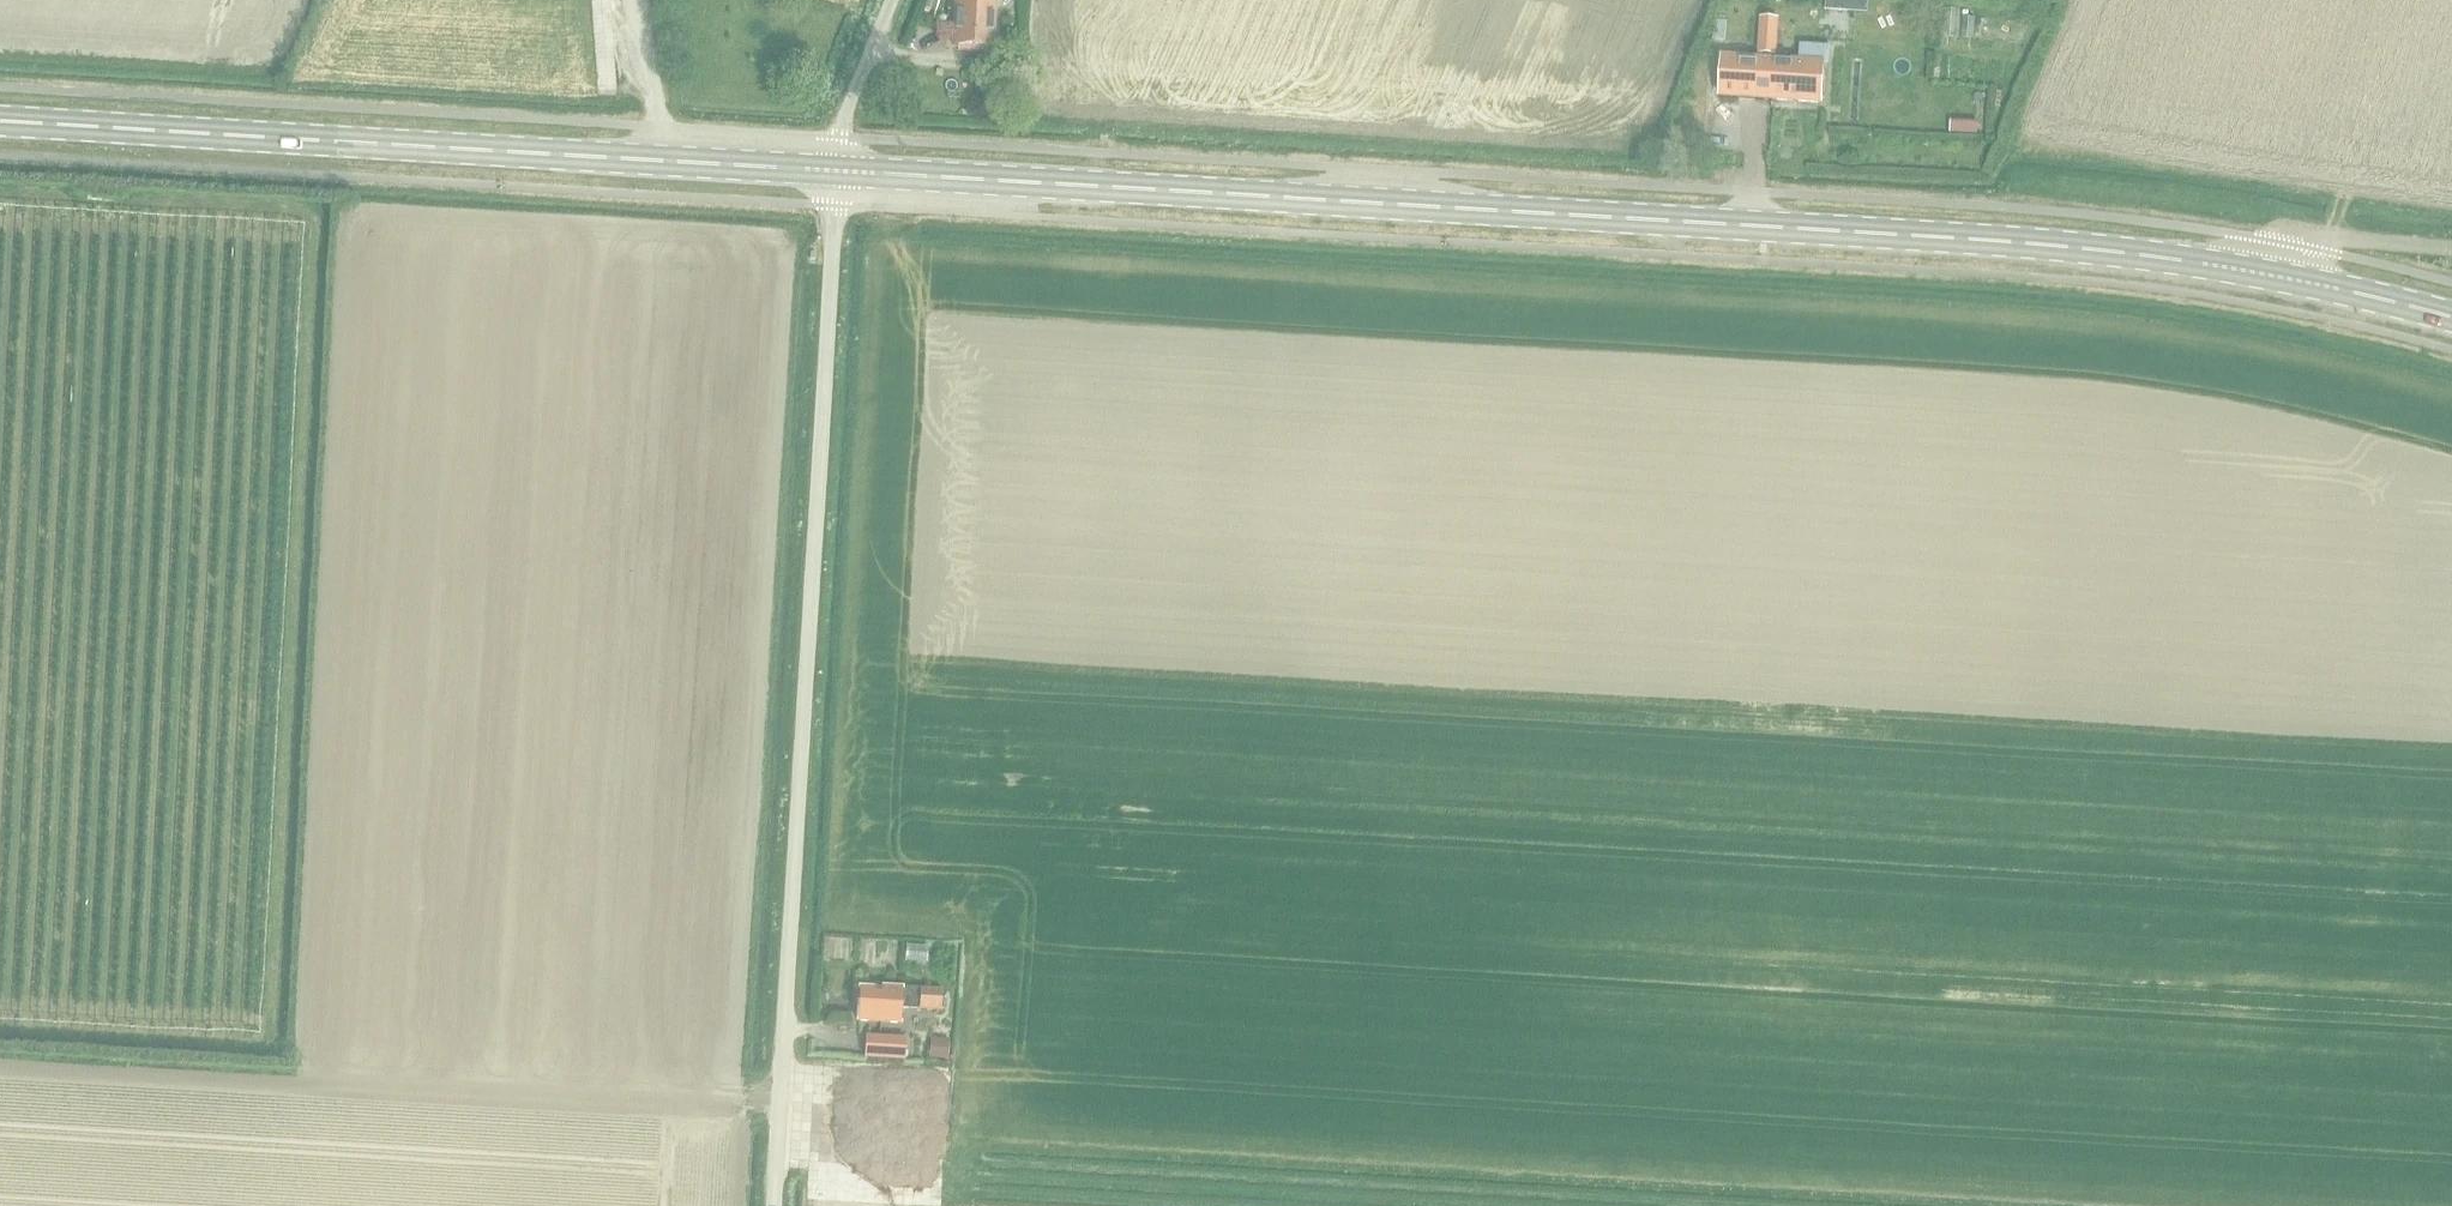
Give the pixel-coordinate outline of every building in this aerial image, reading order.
[(951,44),(993,46),(996,0),(953,0),(951,44)] [(1853,13),(1866,14),(1866,0),(1854,0),(1853,13)] [(1775,51),(1776,30),(1777,19),(1759,18),(1757,50),(1775,51)] [(1717,20),(1710,39),(1725,40),(1727,21),(1717,20)] [(1800,59),(1723,54),(1721,95),(1821,102),(1824,61),(1830,61),(1831,45),(1801,43),(1800,59)] [(880,988),(859,987),(857,1020),(900,1023),(901,1007),(941,1010),(942,990),(881,986),(880,988)] [(866,1036),(865,1057),(903,1059),(905,1038),(866,1036)] [(935,1039),(933,1056),(948,1057),(949,1040),(935,1039)]
